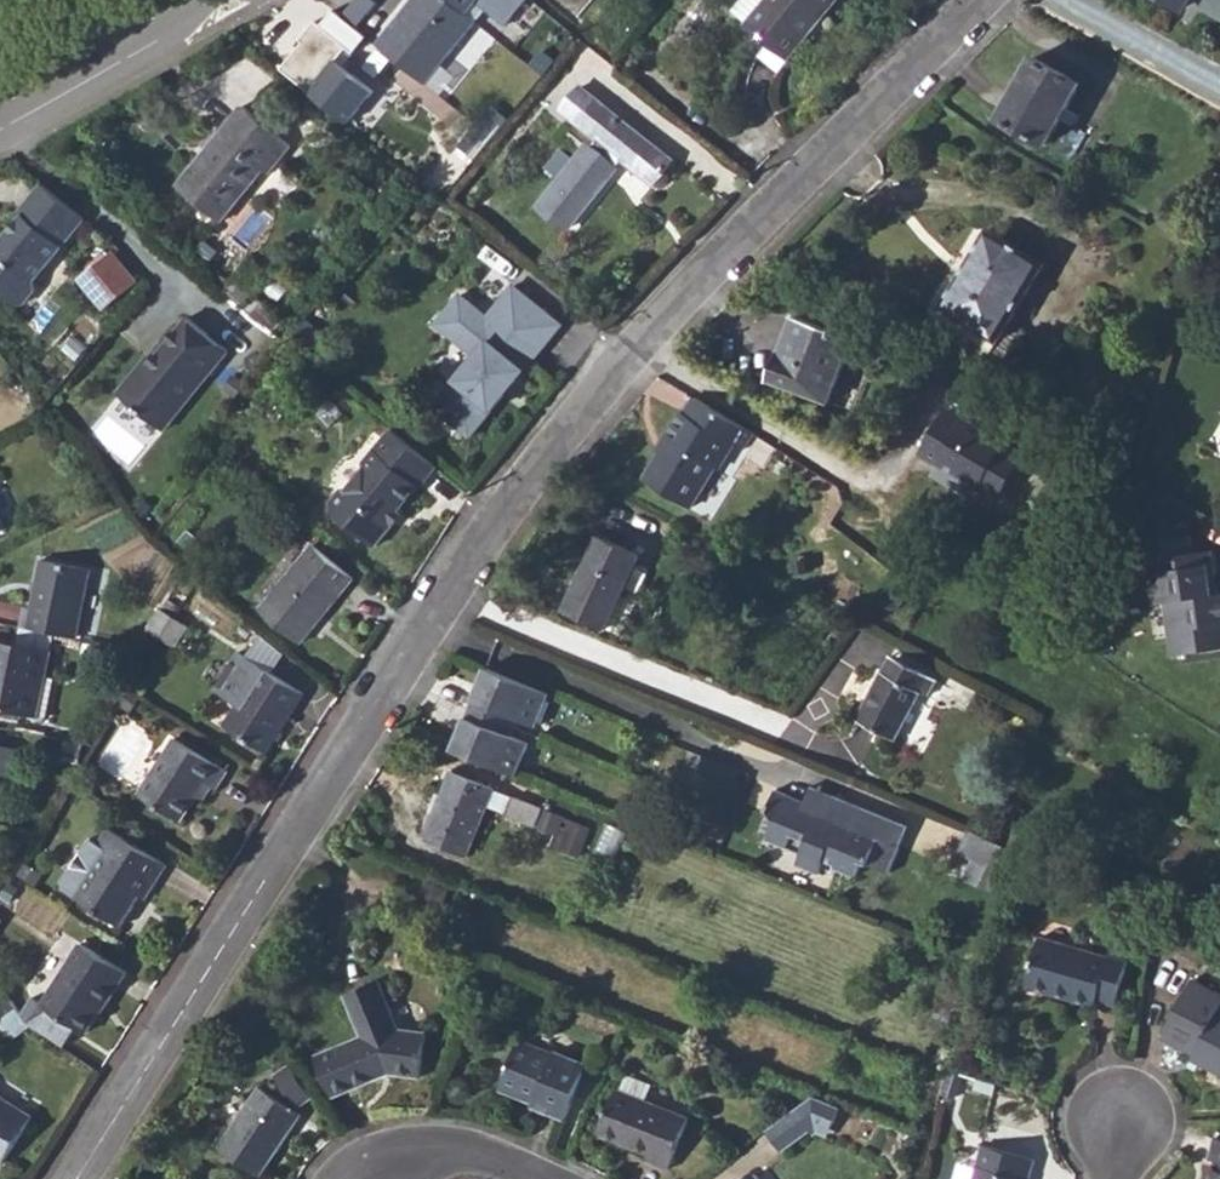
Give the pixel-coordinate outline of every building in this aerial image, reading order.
[(424,82),(473,21),(465,14),(447,0),(412,0),(377,45),(424,82)] [(465,14),(476,0),(447,0),(465,14)] [(509,26),(529,0),(477,0),(509,26)] [(785,56),(818,16),(821,19),(837,0),(765,0),(745,24),(768,42),(785,56)] [(1181,10),(1187,0),(1163,0),(1181,10)] [(319,24),(283,73),(353,125),(378,92),(341,63),(352,51),(319,24)] [(768,42),(756,56),(777,73),(789,59),(785,56),(768,42)] [(998,120),(1044,147),(1081,81),(1035,54),(998,120)] [(559,177),(536,206),(547,215),(551,212),(570,228),(619,168),(614,165),(621,157),(653,183),(673,159),(651,140),(647,145),(608,114),(612,110),(579,84),(560,109),(596,139),(590,146),(586,143),(574,158),(559,177)] [(191,165),(176,183),(221,219),(263,168),(267,172),(289,145),(240,105),(216,135),(222,140),(197,170),(191,165)] [(612,110),(608,114),(647,145),(651,140),(612,110)] [(191,165),(197,170),(222,140),(216,135),(191,165)] [(559,177),(574,158),(562,148),(546,167),(559,177)] [(43,182),(21,210),(25,213),(5,238),(0,244),(0,289),(16,302),(26,301),(36,288),(35,279),(86,217),(43,182)] [(959,272),(940,306),(998,340),(1045,261),(987,227),(966,261),(972,264),(965,276),(959,272)] [(115,251),(85,272),(107,303),(136,282),(115,251)] [(959,272),(965,276),(972,264),(966,261),(959,272)] [(85,272),(79,276),(101,307),(107,303),(85,272)] [(224,290),(249,312),(259,300),(233,279),(224,290)] [(565,322),(517,282),(490,314),(461,290),(434,322),(474,355),(432,405),(470,436),(565,322)] [(249,312),(274,331),(283,320),(259,300),(249,312)] [(229,350),(188,315),(151,359),(146,356),(117,390),(148,416),(162,399),(176,411),(229,350)] [(786,330),(796,333),(801,319),(792,315),(786,330)] [(786,330),(769,379),(829,401),(852,338),(801,319),(796,333),(786,330)] [(693,397),(683,414),(678,411),(663,436),(667,438),(643,480),(688,507),(714,466),(717,469),(734,442),(743,448),(753,433),(753,432),(693,397)] [(162,399),(148,416),(162,428),(176,411),(162,399)] [(968,417),(978,423),(986,411),(976,405),(969,414),(968,417)] [(952,485),(958,476),(976,487),(997,500),(1024,454),(987,432),(996,417),(986,411),(978,423),(968,417),(966,420),(948,409),(920,454),(938,464),(931,473),(952,485)] [(393,428),(366,461),(366,470),(354,484),(342,486),(334,497),(336,505),(382,541),(399,521),(393,516),(419,484),(423,488),(440,467),(393,428)] [(952,485),(970,496),(976,487),(958,476),(952,485)] [(563,609),(604,628),(639,554),(598,534),(563,609)] [(1191,553),(1188,534),(1143,542),(1153,604),(1162,602),(1216,594),(1209,550),(1191,553)] [(259,608),(299,641),(352,576),(313,543),(259,608)] [(22,625),(75,635),(89,569),(41,560),(32,608),(25,607),(22,625)] [(1162,602),(1170,655),(1219,647),(1219,593),(1216,594),(1162,602)] [(158,636),(171,615),(159,608),(146,628),(158,636)] [(158,636),(170,644),(184,624),(171,615),(158,636)] [(47,649),(0,640),(0,706),(36,713),(47,649)] [(36,713),(51,716),(64,652),(47,649),(36,713)] [(262,666),(238,651),(232,661),(228,661),(215,681),(218,683),(215,689),(238,704),(224,724),(265,750),(303,692),(277,675),(262,666)] [(884,672),(907,685),(916,669),(893,657),(884,672)] [(262,666),(277,675),(281,669),(266,659),(262,666)] [(469,709),(514,728),(519,719),(536,726),(550,692),(486,667),(469,709)] [(858,720),(895,738),(921,691),(928,695),(936,680),(916,669),(907,685),(884,672),(858,720)] [(451,751),(516,777),(529,743),(512,736),(514,728),(469,709),(451,751)] [(193,747),(175,736),(138,792),(180,818),(193,798),(204,780),(210,784),(213,786),(225,768),(212,760),(193,747)] [(193,747),(212,760),(216,755),(197,742),(193,747)] [(9,783),(16,747),(0,744),(0,781),(9,783)] [(486,807),(495,787),(452,770),(424,840),(466,857),(486,807)] [(193,798),(198,802),(210,784),(204,780),(193,798)] [(486,807),(507,815),(515,795),(495,787),(486,807)] [(767,839),(802,854),(797,864),(820,873),(824,863),(856,877),(862,862),(889,873),(907,826),(811,787),(804,803),(775,790),(767,809),(774,818),(767,839)] [(507,815),(534,826),(542,808),(515,795),(507,815)] [(62,878),(62,884),(77,894),(121,923),(139,896),(143,899),(166,864),(107,827),(97,842),(88,837),(62,878)] [(48,898),(67,910),(77,894),(62,884),(62,878),(56,886),(48,898)] [(1025,985),(1097,1006),(1100,1000),(1117,1006),(1131,954),(1110,948),(1107,955),(1039,936),(1025,985)] [(76,1027),(84,1032),(103,1003),(106,1004),(127,971),(81,942),(41,1006),(76,1027)] [(1219,1006),(1219,992),(1191,978),(1162,1035),(1193,1052),(1190,1057),(1219,1073),(1219,1013),(1217,1011),(1219,1006)] [(318,1055),(334,1095),(391,1071),(422,1075),(427,1032),(399,1028),(378,981),(346,994),(363,1036),(318,1055)] [(0,1017),(18,1006),(10,996),(0,1003),(0,1017)] [(34,1002),(26,1019),(27,1022),(65,1045),(76,1027),(41,1006),(34,1002)] [(0,1017),(4,1024),(22,1013),(18,1006),(0,1017)] [(502,1082),(537,1096),(533,1105),(565,1119),(588,1063),(555,1050),(553,1053),(519,1040),(502,1082)] [(688,1069),(704,1076),(710,1060),(694,1053),(688,1069)] [(289,1065),(275,1074),(298,1104),(311,1096),(289,1065)] [(949,1071),(942,1095),(951,1097),(958,1074),(949,1071)] [(620,1089),(645,1100),(651,1084),(627,1074),(620,1089)] [(897,1092),(911,1097),(918,1080),(903,1075),(897,1092)] [(499,1091),(533,1105),(537,1096),(502,1082),(499,1091)] [(219,1148),(260,1176),(302,1114),(260,1086),(219,1148)] [(620,1089),(616,1088),(599,1132),(649,1153),(646,1161),(668,1170),(688,1117),(645,1100),(620,1089)] [(769,1130),(785,1150),(813,1130),(817,1135),(825,1130),(836,1134),(847,1107),(816,1095),(769,1130)] [(2,1163),(12,1148),(32,1116),(0,1097),(0,1162),(2,1163)] [(1213,1134),(1208,1156),(1215,1158),(1210,1178),(1219,1178),(1219,1136),(1213,1134)] [(1035,1158),(981,1143),(974,1167),(971,1178),(1029,1178),(1035,1158)] [(974,1167),(964,1164),(960,1178),(971,1178),(974,1167)]
